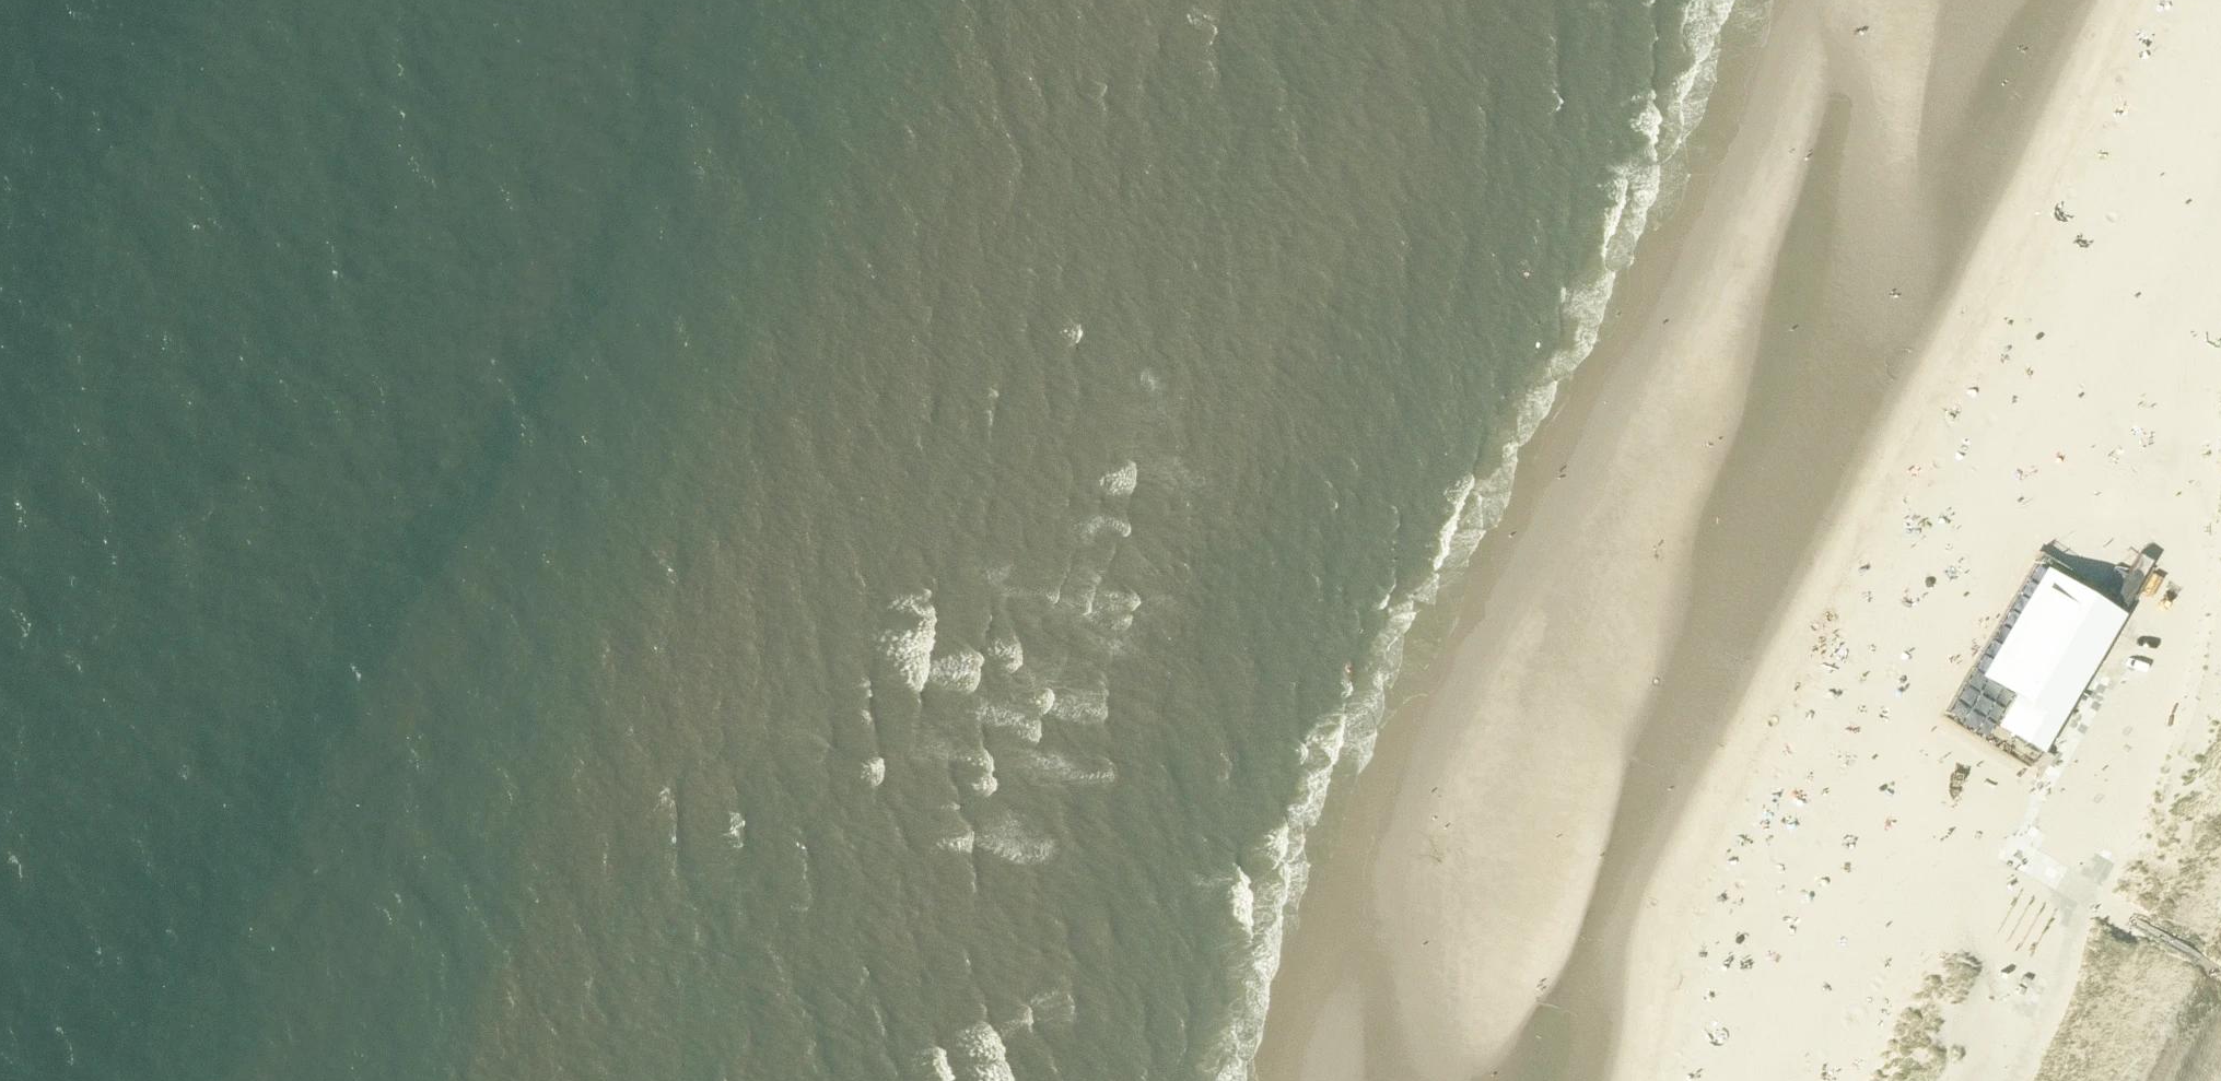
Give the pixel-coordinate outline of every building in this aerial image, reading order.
[(2035,564),(1974,672),(2007,691),(1988,725),(2044,757),(2124,614),(2035,564)]
